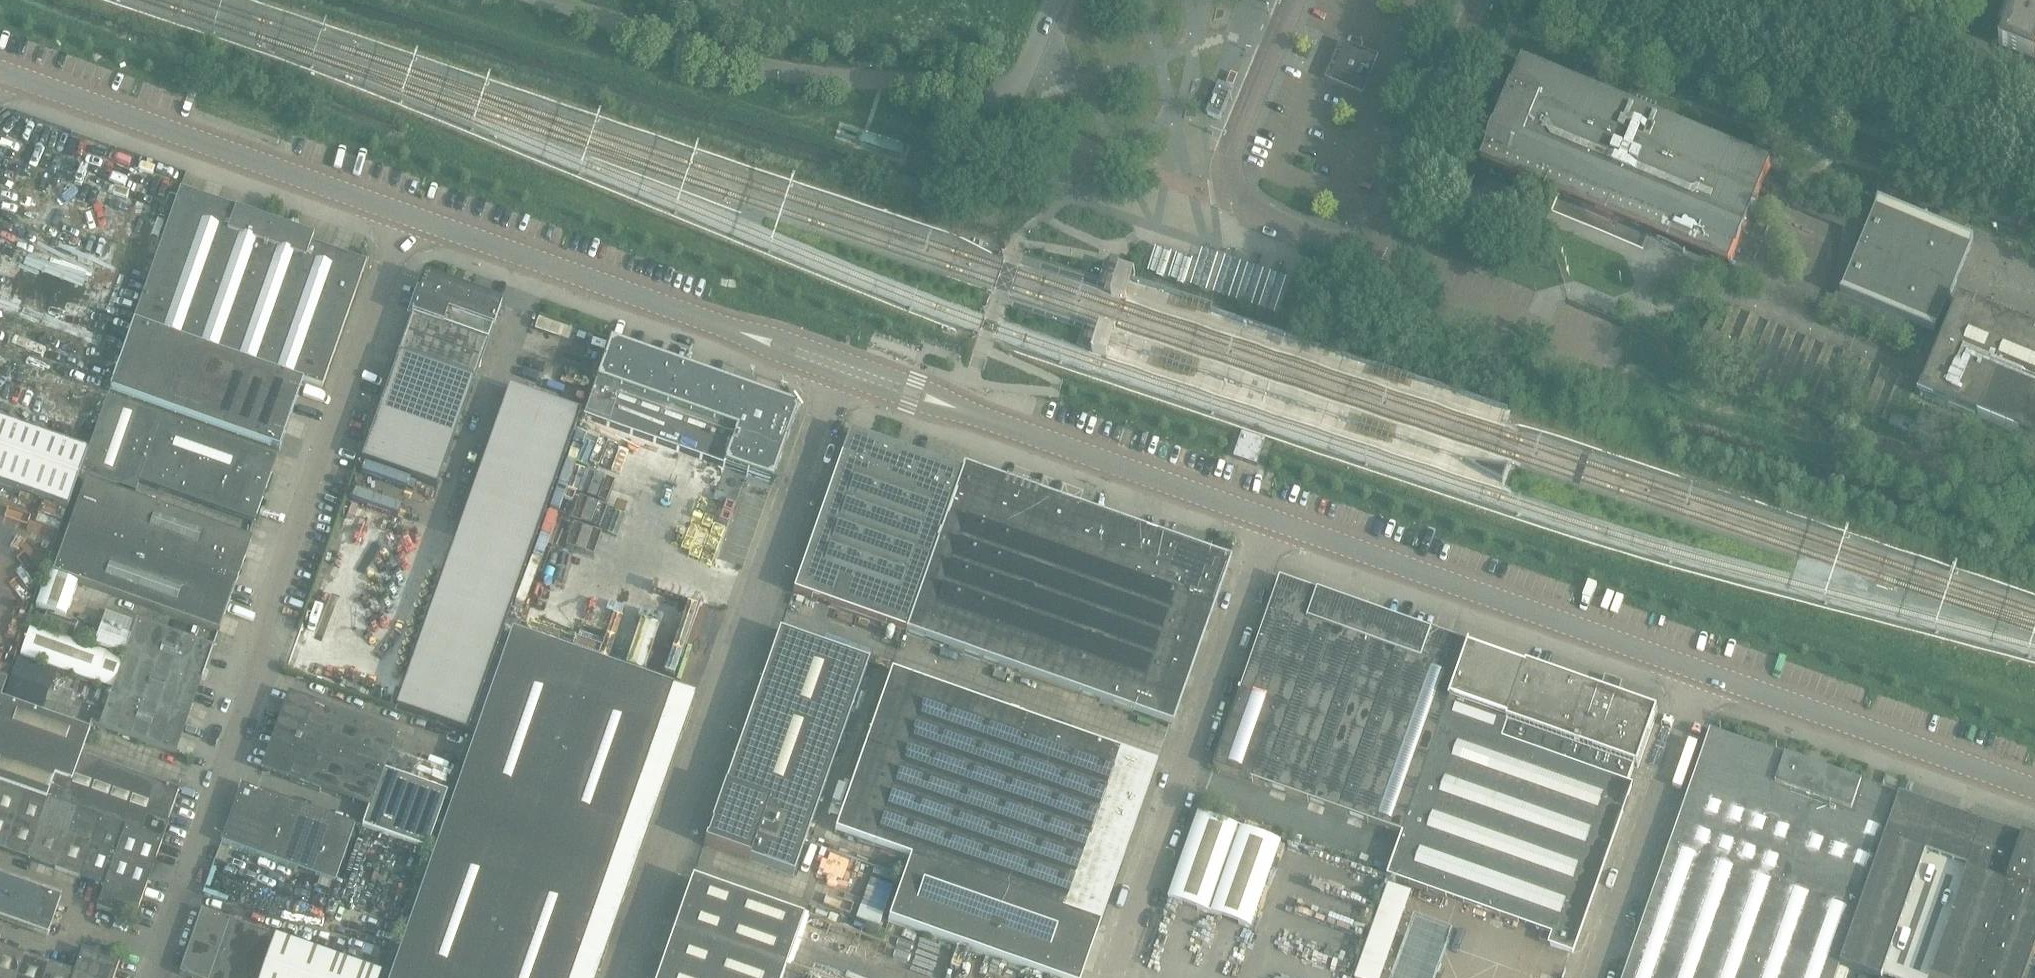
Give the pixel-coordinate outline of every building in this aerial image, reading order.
[(1999,47),(2034,61),(2034,0),(2018,0),(1999,47)] [(1329,79),(1362,92),(1376,59),(1343,46),(1329,79)] [(1481,161),(1558,193),(1731,264),(1749,221),(1758,225),(1762,213),(1753,210),(1759,196),(1843,230),(1833,293),(1836,294),(1830,309),(1918,345),(1924,331),(1935,335),(1974,242),(1962,238),(1969,223),(1881,187),(1876,198),(1870,196),(1861,219),(1855,221),(1786,193),(1792,177),(1796,179),(1796,178),(1796,177),(1783,172),(1777,175),(1776,175),(1774,180),(1767,177),(1771,167),(1770,167),(1656,120),(1658,114),(1638,106),(1636,112),(1522,64),(1504,107),(1494,103),(1490,114),(1499,118),(1493,132),(1481,161)] [(1220,120),(1231,92),(1219,87),(1208,115),(1220,120)] [(862,135),(859,145),(902,159),(905,149),(862,135)] [(134,323),(302,383),(322,390),(366,265),(272,232),(275,225),(180,191),(134,323)] [(1128,271),(1125,280),(1132,283),(1135,274),(1128,271)] [(425,278),(397,355),(474,382),(501,305),(445,285),(425,278)] [(1959,302),(1920,397),(2034,444),(2034,334),(1959,302)] [(110,391),(279,451),(302,383),(134,323),(123,355),(110,391)] [(798,410),(685,371),(609,344),(582,419),(771,486),(798,410)] [(1103,346),(1100,355),(1107,357),(1110,348),(1103,346)] [(398,356),(361,461),(436,488),(474,382),(398,356)] [(509,387),(396,708),(467,734),(581,413),(509,387)] [(139,483),(254,523),(276,459),(107,399),(80,475),(135,494),(139,483)] [(0,426),(0,488),(67,511),(86,457),(0,426)] [(961,472),(895,449),(850,433),(793,593),(905,633),(944,521),(961,472)] [(1242,433),(1234,458),(1257,466),(1266,440),(1242,433)] [(906,633),(980,659),(1169,726),(1228,561),(964,468),(962,473),(906,633)] [(86,481),(70,528),(236,587),(252,540),(86,481)] [(220,633),(236,587),(70,528),(53,574),(220,633)] [(34,608),(65,619),(78,584),(47,573),(34,608)] [(1319,593),(1298,586),(1280,580),(1241,692),(1279,706),(1319,593)] [(1319,593),(1279,706),(1252,782),(1291,795),(1357,607),(1319,593)] [(1291,795),(1402,835),(1469,646),(1357,607),(1291,795)] [(556,644),(582,652),(590,629),(563,620),(556,644)] [(125,657),(199,683),(211,649),(213,650),(213,648),(137,621),(136,623),(137,623),(125,657)] [(113,691),(187,718),(199,683),(125,657),(124,660),(32,627),(21,658),(113,691)] [(671,689),(512,632),(390,977),(569,977),(671,689)] [(868,664),(779,633),(704,845),(793,877),(868,664)] [(1469,646),(1402,835),(1387,877),(1554,935),(1576,943),(1631,787),(1627,786),(1633,768),(1637,770),(1657,712),(1469,646)] [(17,661),(3,700),(41,714),(55,675),(17,661)] [(1099,926),(1156,766),(891,673),(834,833),(909,860),(887,922),(1049,977),(1081,977),(1099,926)] [(175,752),(187,718),(113,691),(101,726),(99,725),(99,726),(176,754),(176,752),(175,752)] [(1252,782),(1279,706),(1241,692),(1214,768),(1252,782)] [(289,694),(262,771),(370,810),(363,829),(423,850),(451,771),(391,750),(397,734),(289,694)] [(24,793),(50,802),(75,811),(100,820),(124,829),(140,834),(146,816),(169,825),(181,792),(82,757),(90,732),(1,701),(0,702),(0,785),(24,793)] [(1624,977),(1751,977),(1823,771),(1710,732),(1624,977)] [(1859,911),(1899,798),(1823,771),(1751,977),(1836,977),(1859,911)] [(3,852),(24,793),(0,785),(0,851),(3,852)] [(241,785),(222,841),(221,843),(335,883),(355,826),(241,785)] [(3,852),(29,861),(50,802),(24,793),(3,852)] [(1969,822),(1899,798),(1839,968),(1868,977),(2027,977),(2034,955),(2034,845),(1969,822)] [(29,861),(54,870),(75,811),(50,802),(29,861)] [(54,870),(104,888),(124,829),(100,820),(75,811),(54,870)] [(163,842),(169,825),(146,816),(140,834),(163,842)] [(1198,816),(1168,902),(1210,917),(1241,831),(1198,816)] [(104,888),(96,910),(134,923),(148,885),(157,859),(163,842),(140,834),(124,829),(104,888)] [(1241,831),(1210,917),(1252,932),(1283,845),(1241,831)] [(883,914),(893,880),(875,874),(862,917),(863,917),(866,908),(883,914)] [(63,897),(0,877),(0,914),(51,931),(63,897)] [(657,977),(782,977),(802,920),(691,882),(657,977)] [(1358,977),(1384,977),(1413,894),(1390,885),(1358,977)] [(274,937),(202,911),(180,974),(192,977),(260,977),(274,937)] [(1572,954),(1576,943),(1554,935),(1550,946),(1572,954)] [(274,937),(260,977),(380,977),(381,975),(274,937)] [(23,956),(0,947),(0,977),(16,977),(23,956)] [(72,977),(115,977),(120,964),(81,950),(73,973),(74,973),(72,977)] [(74,973),(73,973),(23,956),(16,977),(72,977),(74,973)]
